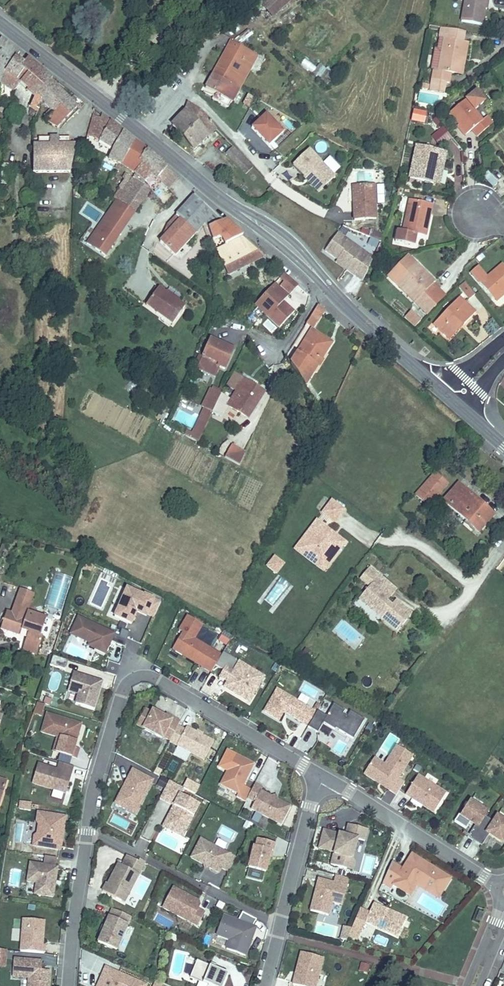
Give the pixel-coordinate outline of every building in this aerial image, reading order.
[(291,0),(267,0),(262,5),(273,17),(291,0)] [(486,0),(465,0),(461,21),(482,25),(485,9),(486,0)] [(457,58),(465,60),(468,43),(463,42),(465,32),(441,28),(440,38),(443,39),(438,70),(434,70),(432,80),(446,82),(450,83),(451,73),(455,74),(457,58)] [(53,50),(64,40),(59,34),(47,45),(53,50)] [(15,57),(16,57),(20,52),(1,39),(0,40),(0,83),(1,83),(4,74),(15,57)] [(231,53),(235,45),(231,43),(226,51),(231,53)] [(232,85),(244,62),(252,66),(257,57),(235,45),(231,53),(226,51),(213,75),(232,85)] [(21,82),(28,75),(21,68),(24,63),(16,57),(15,57),(4,74),(1,83),(14,91),(14,90),(21,82)] [(37,96),(50,82),(52,80),(51,79),(45,73),(28,58),(24,63),(21,68),(28,75),(21,82),(29,90),(27,92),(35,98),(31,106),(36,109),(37,108),(40,104),(42,101),(37,96)] [(462,75),(465,60),(457,58),(455,74),(462,75)] [(300,65),(312,72),(316,66),(304,59),(300,65)] [(239,89),(252,66),(244,62),(232,85),(239,89)] [(321,66),(313,75),(321,81),(329,72),(321,66)] [(232,102),(239,89),(232,85),(213,75),(206,88),(215,93),(212,99),(228,108),(231,102),(232,102)] [(445,92),(446,82),(432,80),(431,90),(445,92)] [(77,109),(50,82),(37,96),(42,101),(51,110),(53,113),(47,119),(45,122),(54,127),(55,126),(58,128),(77,109)] [(459,125),(466,134),(471,129),(477,137),(492,124),(487,117),(482,120),(474,110),(484,102),(476,92),(449,114),(459,126),(459,125)] [(216,128),(211,121),(201,113),(200,112),(188,103),(185,112),(184,112),(172,125),(175,128),(180,132),(181,134),(182,135),(184,136),(185,138),(186,139),(188,142),(191,145),(192,147),(194,150),(198,146),(214,130),(216,128)] [(47,119),(53,113),(51,110),(44,117),(47,119)] [(410,121),(424,123),(425,111),(411,110),(410,121)] [(267,146),(283,132),(265,112),(249,127),(267,146)] [(133,142),(123,134),(124,132),(110,121),(103,116),(101,118),(93,116),(87,136),(95,138),(113,149),(108,159),(120,164),(122,164),(133,142)] [(464,135),(466,134),(459,125),(459,126),(457,127),(464,135)] [(439,145),(449,136),(442,127),(431,136),(439,145)] [(70,172),(75,149),(75,145),(70,145),(59,145),(59,138),(50,138),(50,146),(38,146),(33,146),(33,173),(70,172)] [(140,161),(147,150),(133,142),(122,164),(135,173),(136,173),(144,165),(140,161)] [(253,167),(244,158),(233,147),(226,154),(246,174),(253,167)] [(436,170),(441,171),(442,171),(446,153),(416,147),(410,179),(433,184),(436,170)] [(178,177),(167,167),(147,150),(140,161),(144,165),(148,169),(139,177),(145,182),(153,175),(157,179),(167,188),(178,177)] [(334,178),(308,151),(292,166),(303,178),(304,178),(305,177),(320,192),(334,178)] [(12,166),(2,165),(0,174),(0,188),(1,189),(1,185),(9,186),(12,166)] [(139,177),(148,169),(144,165),(136,173),(139,177)] [(488,171),(482,176),(493,187),(498,182),(488,171)] [(127,202),(132,193),(136,188),(133,185),(136,181),(132,179),(129,177),(127,175),(125,175),(123,179),(124,180),(119,187),(120,188),(114,198),(121,203),(122,203),(125,205),(127,202)] [(320,192),(305,177),(304,178),(303,178),(317,194),(320,192)] [(141,202),(149,191),(136,181),(133,185),(136,188),(132,193),(141,202)] [(161,185),(155,196),(167,203),(173,192),(161,185)] [(376,219),(374,185),(353,186),(355,220),(376,219)] [(100,193),(92,190),(90,194),(98,198),(100,193)] [(141,202),(132,193),(127,202),(125,205),(122,203),(121,203),(135,212),(141,202)] [(176,256),(205,223),(208,228),(223,222),(194,196),(168,225),(172,229),(160,242),(176,256)] [(429,212),(430,212),(432,204),(409,200),(403,232),(398,231),(395,242),(414,246),(416,234),(426,236),(428,223),(426,223),(429,212)] [(243,236),(225,221),(223,222),(208,228),(212,240),(218,238),(222,239),(225,245),(243,236)] [(160,242),(172,229),(168,225),(160,242)] [(380,240),(382,234),(373,231),(371,237),(380,240)] [(354,275),(368,255),(338,233),(325,251),(338,260),(349,268),(347,271),(354,275)] [(228,275),(264,256),(248,241),(243,236),(225,245),(216,250),(228,275)] [(362,281),(373,259),(368,255),(354,275),(362,281)] [(426,302),(439,289),(434,284),(435,282),(408,256),(388,277),(401,289),(403,287),(417,301),(421,297),(426,302)] [(349,268),(338,260),(336,263),(347,271),(349,268)] [(503,291),(503,266),(503,264),(487,278),(478,268),(472,273),(494,300),(503,291)] [(298,285),(284,273),(281,277),(285,280),(282,283),(292,292),(298,285)] [(292,292),(282,283),(280,286),(290,295),(292,292)] [(466,283),(459,288),(469,300),(475,295),(466,283)] [(294,312),(283,302),(288,296),(274,284),(255,305),(280,328),(294,312)] [(446,296),(439,289),(426,302),(421,297),(417,301),(403,287),(401,289),(427,315),(446,296)] [(173,324),(185,307),(158,288),(146,305),(173,324)] [(494,300),(496,302),(503,295),(503,291),(494,300)] [(460,322),(464,325),(476,313),(459,297),(434,324),(447,337),(459,324),(458,324),(460,322)] [(318,322),(325,310),(318,306),(310,318),(318,322)] [(410,311),(404,318),(414,327),(420,321),(410,311)] [(318,322),(310,318),(306,324),(313,329),(318,322)] [(450,340),(464,325),(460,322),(458,324),(459,324),(447,337),(450,340)] [(325,353),(332,342),(312,330),(298,353),(306,358),(306,359),(312,362),(310,366),(315,369),(321,360),(320,359),(324,352),(325,353)] [(225,369),(233,350),(210,340),(202,357),(198,367),(198,368),(214,376),(218,366),(225,369)] [(305,386),(315,369),(310,366),(312,362),(306,359),(306,358),(298,353),(291,364),(305,386)] [(240,386),(244,380),(237,375),(233,381),(240,386)] [(248,418),(264,392),(244,380),(240,386),(233,381),(232,381),(225,391),(221,399),(226,402),(226,401),(230,394),(234,396),(230,403),(228,405),(248,418)] [(213,412),(221,394),(219,393),(212,390),(211,389),(203,407),(206,409),(213,412)] [(219,415),(225,403),(219,400),(213,412),(219,415)] [(201,438),(213,412),(206,409),(194,434),(193,435),(201,438)] [(201,438),(193,435),(191,439),(198,443),(201,438)] [(226,453),(228,448),(222,445),(219,450),(226,453)] [(239,465),(245,453),(231,446),(225,458),(239,465)] [(447,483),(436,473),(416,494),(428,505),(447,483)] [(475,503),(478,500),(459,484),(443,501),(479,532),(491,517),(475,503)] [(494,514),(478,500),(475,503),(491,517),(494,514)] [(335,522),(344,510),(332,501),(323,513),(335,522)] [(313,559),(326,569),(346,542),(339,537),(335,538),(329,533),(327,536),(320,532),(324,526),(317,521),(301,541),(317,553),(313,559)] [(339,537),(324,526),(320,532),(327,536),(329,533),(335,538),(339,537)] [(324,571),(326,569),(313,559),(317,553),(301,541),(296,549),(324,571)] [(264,566),(276,575),(285,563),(273,554),(264,566)] [(66,612),(75,578),(55,572),(46,606),(66,612)] [(379,575),(374,581),(388,593),(388,598),(389,599),(397,590),(379,575)] [(388,593),(374,581),(363,595),(370,601),(366,604),(375,611),(380,606),(386,611),(381,617),(398,631),(412,614),(396,600),(392,605),(387,601),(389,599),(388,598),(388,593)] [(30,605),(34,593),(19,589),(15,601),(30,605)] [(154,617),(161,603),(144,595),(144,596),(127,589),(114,616),(131,624),(136,614),(135,613),(136,610),(138,610),(154,617)] [(359,598),(366,604),(370,601),(363,595),(359,598)] [(28,611),(30,605),(15,601),(11,612),(25,617),(28,611)] [(375,611),(381,617),(386,611),(380,606),(375,611)] [(40,636),(46,617),(28,611),(25,617),(11,612),(7,611),(1,629),(20,635),(22,630),(28,633),(26,638),(24,646),(38,650),(42,637),(40,636)] [(212,672),(222,655),(194,639),(203,625),(188,616),(179,631),(182,633),(173,649),(212,672)] [(122,629),(119,636),(78,618),(72,632),(78,635),(77,637),(90,643),(98,647),(96,650),(105,654),(111,641),(117,644),(125,647),(130,632),(122,629)] [(36,655),(38,650),(24,646),(22,650),(36,655)] [(239,662),(235,670),(245,676),(250,668),(239,662)] [(249,702),(265,677),(250,668),(245,676),(235,670),(234,672),(226,667),(219,677),(227,682),(224,687),(235,694),(236,692),(240,694),(239,696),(249,702)] [(94,709),(102,681),(89,678),(88,679),(85,678),(86,677),(73,673),(68,691),(78,694),(76,703),(94,709)] [(298,693),(316,700),(320,689),(302,682),(298,693)] [(284,711),(309,726),(316,713),(277,690),(264,712),(279,720),(284,711)] [(41,717),(44,705),(35,703),(33,715),(41,717)] [(323,723),(335,730),(335,728),(337,725),(341,727),(339,730),(353,739),(364,720),(350,711),(347,717),(342,714),(345,711),(333,704),(323,723)] [(180,722),(173,718),(171,721),(164,717),(153,711),(151,713),(145,710),(136,725),(162,739),(163,737),(170,741),(178,727),(180,722)] [(41,732),(57,737),(64,739),(60,753),(77,758),(79,749),(74,747),(81,724),(47,714),(41,732)] [(185,730),(178,727),(170,741),(170,742),(204,760),(214,742),(202,736),(201,737),(196,734),(196,733),(186,728),(185,730)] [(64,739),(57,737),(53,751),(60,753),(64,739)] [(397,746),(390,757),(385,765),(374,758),(364,774),(375,781),(378,780),(384,784),(383,786),(397,795),(405,783),(398,779),(413,756),(397,746)] [(246,802),(247,798),(252,790),(243,785),(254,764),(236,755),(221,785),(238,794),(236,797),(246,802)] [(74,766),(59,762),(56,770),(38,764),(32,783),(66,793),(74,766)] [(129,802),(138,807),(152,780),(133,770),(116,803),(126,809),(129,802)] [(406,795),(434,813),(446,794),(418,776),(406,795)] [(169,781),(160,799),(174,806),(172,809),(174,810),(172,813),(171,812),(165,824),(173,828),(174,824),(186,830),(199,805),(180,795),(184,788),(169,781)] [(252,790),(247,798),(255,802),(251,809),(281,825),(290,807),(277,800),(273,801),(272,797),(261,791),(262,788),(255,784),(252,790)] [(18,801),(17,809),(30,811),(30,803),(18,801)] [(454,821),(466,829),(470,822),(475,825),(467,837),(481,846),(489,834),(501,842),(503,838),(503,821),(493,814),(489,819),(484,816),(487,812),(471,801),(461,816),(459,814),(454,821)] [(129,802),(126,809),(135,813),(138,807),(129,802)] [(34,836),(33,846),(60,850),(62,841),(59,841),(59,838),(62,838),(66,817),(38,812),(36,822),(38,825),(37,834),(34,836)] [(174,824),(173,828),(165,824),(163,827),(183,837),(186,830),(174,824)] [(365,841),(368,830),(348,825),(345,836),(323,830),(319,849),(334,852),(331,865),(346,869),(355,863),(353,858),(357,839),(365,841)] [(217,834),(232,840),(235,832),(221,826),(217,834)] [(222,868),(229,871),(236,857),(201,839),(191,858),(204,864),(208,863),(209,867),(219,872),(222,868)] [(256,847),(254,846),(248,868),(265,872),(271,851),(272,852),(274,844),(257,839),(256,847)] [(391,862),(382,883),(391,888),(393,885),(410,895),(416,885),(421,878),(443,891),(451,878),(426,863),(424,866),(420,863),(422,860),(412,854),(402,869),(391,862)] [(124,902),(145,862),(140,859),(139,861),(130,857),(125,867),(119,863),(108,884),(107,883),(103,891),(124,902)] [(34,894),(53,897),(55,886),(53,886),(54,880),(56,881),(58,867),(30,863),(27,882),(36,883),(34,894)] [(349,879),(335,875),(333,883),(319,879),(318,883),(319,884),(318,887),(316,888),(310,911),(328,916),(332,902),(342,905),(349,879)] [(443,891),(421,878),(416,885),(438,899),(443,891)] [(198,901),(173,887),(162,907),(197,926),(204,913),(197,909),(200,905),(198,901)] [(406,918),(373,904),(365,922),(398,936),(406,918)] [(98,943),(116,951),(131,917),(112,909),(104,928),(107,929),(105,932),(103,931),(98,943)] [(484,913),(479,911),(476,920),(480,922),(484,913)] [(256,928),(223,916),(216,934),(230,940),(226,949),(245,956),(252,939),(249,938),(250,935),(253,936),(256,928)] [(20,951),(44,953),(45,945),(42,945),(44,921),(23,919),(20,951)] [(337,939),(347,940),(349,927),(338,926),(337,939)] [(301,952),(293,985),(298,985),(316,985),(323,958),(301,952)] [(49,981),(46,981),(47,972),(41,971),(42,961),(14,959),(12,977),(30,978),(29,985),(49,985),(49,981)] [(216,969),(197,961),(190,978),(208,985),(223,985),(228,974),(216,969)] [(361,963),(359,970),(367,973),(369,965),(361,963)] [(146,985),(106,967),(98,984),(101,985),(100,985),(146,985)]
